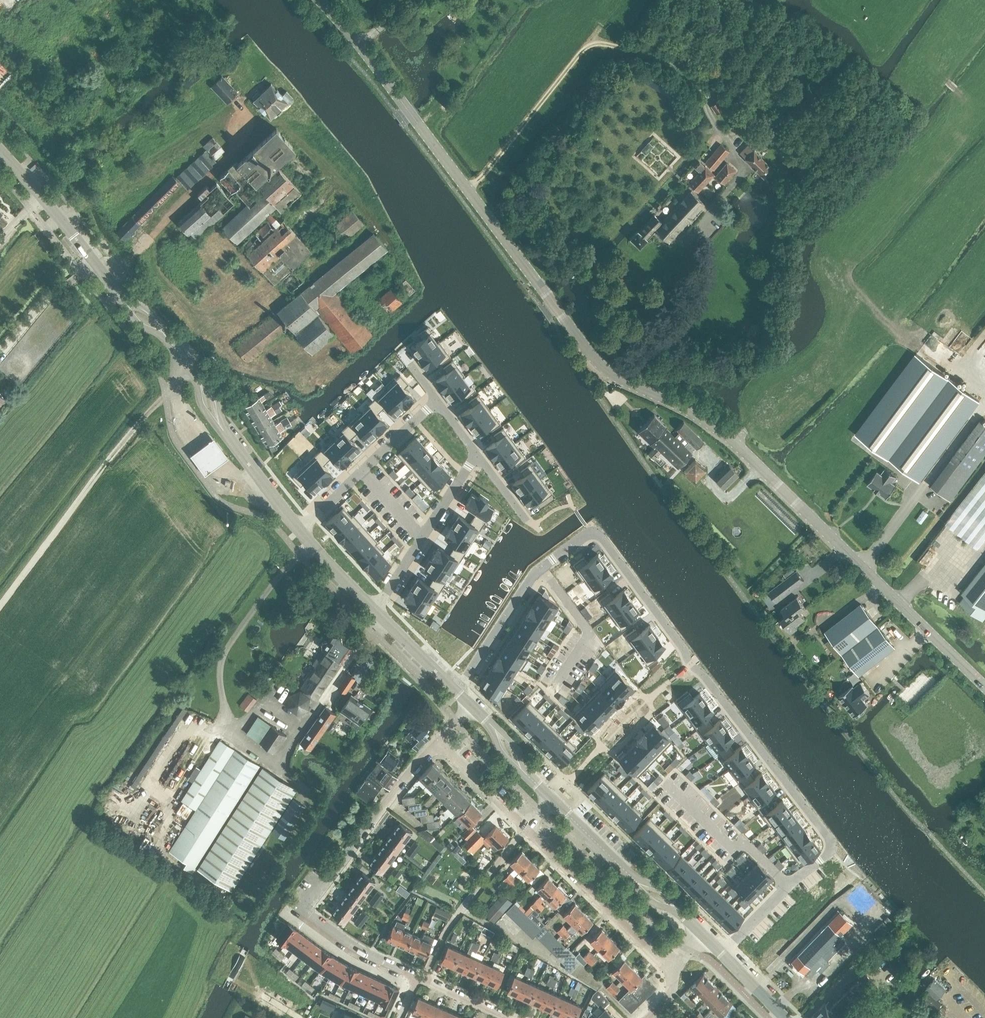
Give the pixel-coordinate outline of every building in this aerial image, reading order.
[(778,74),(770,68),(763,76),(772,82),(778,74)] [(212,85),(227,101),(237,92),(222,75),(212,85)] [(286,90),(281,94),(272,84),(254,100),(271,118),(287,102),(288,103),(291,103),(293,101),(293,98),(286,90)] [(717,101),(711,106),(717,114),(723,110),(717,101)] [(277,165),(295,148),(296,148),(277,127),(238,162),(237,160),(221,175),(221,176),(220,178),(232,190),(234,188),(248,203),(222,227),(236,242),(276,206),(281,211),(301,192),(277,165)] [(213,137),(204,145),(216,159),(225,151),(213,137)] [(705,163),(713,170),(729,151),(721,144),(705,163)] [(740,154),(765,178),(773,169),(749,145),(740,154)] [(181,181),(188,189),(218,162),(215,160),(207,150),(177,177),(181,181)] [(700,172),(689,183),(698,192),(715,174),(705,166),(700,162),(695,167),(700,172)] [(727,162),(716,176),(725,184),(736,170),(727,162)] [(118,232),(125,239),(181,183),(180,182),(173,175),(117,231),(118,232)] [(208,195),(179,222),(189,234),(191,233),(197,239),(225,213),(224,212),(235,202),(217,182),(206,193),(208,195)] [(631,238),(640,247),(656,230),(669,242),(705,204),(691,191),(662,222),(654,215),(639,231),(638,230),(631,238)] [(353,210),(336,223),(347,237),(364,223),(353,210)] [(312,250),(284,219),(274,228),(268,221),(241,246),(275,283),(312,250)] [(302,291),(235,344),(249,362),(292,327),(295,332),(312,353),(335,333),(351,352),(373,334),(336,290),(388,248),(373,232),(301,291),(302,291)] [(279,281),(287,292),(289,293),(304,281),(294,269),(279,281)] [(391,289),(379,299),(391,312),(402,302),(391,289)] [(422,339),(411,347),(419,357),(440,341),(439,341),(438,342),(430,333),(432,331),(429,326),(419,334),(422,339)] [(440,341),(419,357),(426,366),(426,367),(437,359),(441,364),(451,356),(440,341)] [(917,354),(857,434),(888,457),(920,481),(980,401),(917,354)] [(447,372),(437,380),(437,381),(444,390),(465,375),(454,360),(444,367),(447,372)] [(394,377),(385,385),(405,406),(413,398),(414,397),(405,387),(409,383),(401,374),(396,378),(394,377)] [(465,375),(444,390),(452,400),(462,392),(466,397),(476,390),(472,385),(470,386),(463,377),(465,375)] [(387,387),(374,400),(382,409),(386,405),(396,414),(405,406),(385,385),(385,386),(387,387)] [(259,396),(244,406),(249,414),(264,404),(262,400),(267,397),(268,399),(275,395),(270,391),(265,394),(260,397),(259,396)] [(473,406),(462,414),(462,415),(469,424),(490,409),(479,394),(469,401),(473,406)] [(264,404),(249,414),(254,421),(279,405),(282,404),(280,400),(272,405),(267,408),(264,404)] [(360,412),(360,413),(378,431),(386,424),(386,423),(387,423),(378,413),(382,409),(374,400),(369,404),(371,406),(362,414),(360,412)] [(279,405),(254,421),(258,429),(274,419),(271,415),(276,412),(281,409),(279,405)] [(490,409),(469,424),(477,434),(488,426),(491,431),(501,423),(490,409)] [(360,413),(347,425),(355,434),(360,430),(369,440),(378,431),(360,413)] [(638,430),(654,446),(649,452),(657,460),(664,452),(678,466),(704,440),(684,421),(672,433),(665,426),(667,425),(655,413),(638,430)] [(274,419),(258,429),(263,437),(289,420),(287,417),(281,421),(276,424),(274,419)] [(289,420),(263,437),(268,444),(283,435),(280,431),(285,428),(291,424),(289,420)] [(948,463),(967,478),(984,454),(984,424),(980,420),(969,435),(948,463)] [(343,432),(335,440),(351,457),(360,448),(351,439),(355,434),(347,425),(341,430),(343,432)] [(305,427),(301,431),(306,436),(311,432),(305,427)] [(498,440),(487,448),(487,449),(494,457),(494,458),(515,442),(504,427),(494,435),(498,440)] [(417,437),(398,454),(406,463),(425,446),(417,437)] [(213,439),(191,455),(205,474),(228,458),(213,439)] [(324,447),(320,451),(328,460),(333,456),(342,466),(343,465),(351,457),(335,440),(326,448),(324,447)] [(515,442),(494,458),(502,468),(513,460),(516,465),(526,457),(515,442)] [(425,446),(406,463),(414,472),(433,455),(425,446)] [(320,451),(306,464),(324,483),(324,482),(333,475),(332,475),(333,474),(324,464),(328,460),(320,451)] [(433,455),(414,472),(422,481),(441,464),(434,455),(433,455)] [(684,470),(695,481),(707,469),(695,458),(684,470)] [(524,475),(513,483),(521,493),(542,478),(531,463),(521,470),(524,475)] [(306,464),(293,477),(301,486),(306,482),(315,491),(324,483),(306,464)] [(441,464),(422,481),(431,490),(450,473),(441,464)] [(715,479),(725,488),(739,474),(729,464),(723,471),(715,479)] [(875,489),(880,493),(887,498),(897,485),(893,482),(897,476),(886,468),(882,474),(878,471),(868,483),(875,489)] [(947,524),(978,547),(984,538),(984,474),(970,493),(947,524)] [(542,478),(521,493),(521,494),(528,503),(528,504),(529,503),(539,495),(543,500),(553,493),(542,478)] [(418,494),(413,498),(416,501),(424,509),(428,505),(420,497),(418,494)] [(473,494),(465,505),(477,512),(473,517),(484,524),(487,519),(488,519),(495,509),(487,503),(489,500),(481,495),(479,498),(473,494)] [(344,507),(327,522),(335,532),(354,514),(352,516),(344,507)] [(354,514),(335,532),(343,540),(343,541),(362,523),(354,514)] [(459,515),(452,526),(474,540),(484,524),(473,517),(470,522),(459,515)] [(362,523),(343,541),(351,549),(370,532),(362,523)] [(446,535),(445,536),(456,543),(453,549),(464,555),(474,540),(452,526),(446,535)] [(370,532),(351,549),(359,558),(378,541),(370,532)] [(378,541),(359,558),(359,559),(367,567),(384,552),(377,543),(378,542),(378,541)] [(432,556),(432,557),(453,571),(464,555),(453,549),(450,554),(439,546),(438,547),(432,556)] [(384,552),(367,567),(375,577),(391,563),(383,554),(385,552),(384,552)] [(584,557),(574,564),(577,569),(575,570),(583,580),(606,563),(598,553),(587,561),(584,557)] [(742,563),(736,556),(732,560),(738,567),(742,563)] [(432,557),(425,567),(436,575),(433,580),(443,586),(447,581),(445,580),(451,570),(453,571),(432,557)] [(606,563),(583,580),(583,581),(585,579),(596,594),(606,586),(602,582),(613,574),(613,573),(606,564),(606,563)] [(984,621),(984,619),(984,564),(962,593),(965,595),(960,602),(984,621)] [(563,566),(555,572),(558,577),(566,571),(563,566)] [(786,578),(769,591),(777,602),(805,581),(797,570),(795,571),(793,568),(784,575),(786,578)] [(418,577),(411,588),(433,602),(443,586),(433,580),(430,585),(418,577)] [(405,598),(404,598),(416,606),(413,611),(423,618),(433,602),(411,588),(405,598)] [(610,592),(600,599),(611,614),(632,599),(625,589),(625,590),(624,589),(613,597),(610,592)] [(540,595),(533,605),(552,618),(559,607),(540,595)] [(782,609),(787,615),(789,617),(799,610),(800,612),(801,612),(806,608),(798,597),(782,609)] [(632,599),(611,614),(622,629),(632,622),(628,617),(639,609),(632,599)] [(861,604),(826,631),(859,674),(895,646),(861,604)] [(526,615),(546,628),(552,618),(533,605),(533,606),(532,605),(526,615)] [(787,615),(782,619),(792,633),(798,628),(796,626),(806,618),(801,612),(800,612),(799,610),(789,617),(787,615)] [(526,615),(520,625),(539,638),(546,628),(526,615)] [(434,621),(431,626),(438,631),(441,628),(439,627),(440,625),(434,621)] [(636,627),(626,635),(637,650),(658,634),(650,624),(639,632),(636,627)] [(520,625),(513,635),(533,648),(539,638),(520,625)] [(301,687),(317,698),(352,646),(343,639),(341,636),(337,633),(333,633),(328,640),(327,639),(323,640),(321,643),(321,647),(326,650),(301,686),(301,687)] [(658,634),(637,650),(639,649),(646,658),(644,660),(648,665),(658,657),(654,652),(665,644),(658,635),(658,634)] [(513,635),(507,645),(528,659),(524,656),(530,647),(532,648),(533,648),(513,635)] [(507,645),(500,655),(521,669),(528,659),(507,645)] [(494,665),(493,665),(513,678),(511,676),(517,667),(521,670),(521,669),(500,655),(500,656),(494,665)] [(493,665),(487,676),(506,688),(513,678),(493,665)] [(269,667),(264,674),(271,679),(275,672),(269,667)] [(615,669),(607,678),(625,696),(634,687),(615,669)] [(356,679),(349,674),(347,673),(337,688),(345,693),(356,679)] [(487,676),(480,686),(489,692),(487,695),(496,700),(497,697),(500,699),(506,688),(487,676)] [(607,678),(598,687),(617,705),(617,704),(625,696),(607,678)] [(853,685),(839,696),(854,716),(856,715),(857,717),(865,711),(863,709),(868,705),(863,699),(870,693),(861,681),(854,687),(853,685)] [(600,689),(592,697),(608,713),(617,705),(598,687),(600,689)] [(234,701),(233,703),(238,706),(247,694),(243,691),(242,691),(234,701)] [(690,692),(677,702),(688,716),(707,701),(700,692),(694,698),(690,692)] [(241,705),(249,711),(258,699),(250,693),(241,705)] [(352,695),(341,711),(353,719),(359,723),(365,716),(370,719),(375,711),(352,695)] [(561,695),(559,699),(563,704),(567,698),(561,695)] [(592,697),(583,705),(600,722),(608,713),(592,697)] [(530,701),(513,718),(521,726),(538,709),(530,701)] [(707,701),(688,716),(698,729),(711,719),(707,715),(714,709),(713,709),(707,701)] [(583,705),(575,714),(591,731),(600,722),(583,705)] [(336,714),(326,707),(300,743),(310,750),(336,714)] [(538,709),(521,726),(529,734),(546,716),(538,709)] [(663,715),(658,719),(664,727),(670,723),(663,715)] [(259,716),(247,732),(275,751),(287,735),(259,716)] [(546,716),(529,734),(536,741),(552,725),(545,718),(546,716)] [(711,719),(698,729),(708,743),(728,728),(721,719),(714,724),(711,719)] [(421,720),(406,737),(413,744),(413,745),(417,749),(425,741),(428,738),(427,736),(429,734),(429,732),(427,730),(429,728),(421,720)] [(334,722),(328,729),(332,732),(337,725),(334,722)] [(654,723),(645,732),(663,750),(672,741),(654,723)] [(552,725),(536,741),(544,749),(560,733),(552,725)] [(708,743),(705,745),(715,758),(720,754),(731,746),(727,741),(734,736),(733,735),(734,735),(728,728),(708,743)] [(637,741),(655,759),(663,750),(645,732),(645,733),(645,732),(637,740),(637,741)] [(560,733),(544,749),(552,756),(569,739),(569,738),(567,740),(560,733)] [(569,739),(552,756),(560,764),(577,747),(569,739)] [(196,809),(170,852),(232,891),(296,789),(221,741),(183,801),(196,809)] [(637,741),(628,749),(647,767),(655,759),(637,741)] [(731,746),(720,754),(730,767),(728,769),(729,769),(748,754),(742,746),(741,746),(735,751),(731,746)] [(388,749),(379,761),(391,769),(399,758),(388,749)] [(628,749),(620,758),(638,776),(647,767),(628,749)] [(748,754),(729,769),(739,782),(752,773),(748,768),(754,763),(748,754)] [(388,770),(378,762),(355,792),(369,802),(384,783),(389,787),(397,777),(388,770)] [(419,777),(427,785),(442,769),(437,765),(436,766),(433,763),(419,777)] [(427,785),(434,792),(448,778),(445,776),(447,774),(442,769),(427,785)] [(752,773),(739,782),(739,783),(741,781),(751,794),(749,795),(749,796),(768,781),(768,780),(763,773),(762,773),(762,772),(755,777),(752,773)] [(605,773),(588,790),(596,798),(613,781),(605,773)] [(434,792),(441,799),(456,783),(451,779),(450,780),(448,778),(434,792)] [(613,781),(596,798),(603,806),(621,788),(613,781)] [(768,781),(749,796),(760,809),(772,800),(768,795),(775,789),(768,781)] [(441,799),(449,806),(462,792),(460,790),(461,788),(456,783),(441,799)] [(621,788),(603,806),(611,813),(628,796),(621,788)] [(462,792),(449,806),(445,809),(453,817),(471,798),(466,793),(465,794),(462,792)] [(503,799),(508,803),(514,797),(509,793),(503,799)] [(403,804),(408,803),(416,802),(415,795),(402,797),(403,804)] [(628,796),(611,813),(619,821),(634,805),(632,806),(625,800),(629,796),(628,796)] [(783,800),(763,815),(770,825),(791,810),(783,800)] [(409,810),(414,809),(422,808),(421,801),(416,802),(408,803),(409,810)] [(458,816),(468,825),(481,811),(472,802),(458,816)] [(287,805),(267,837),(279,845),(299,812),(287,805)] [(634,805),(619,821),(627,829),(643,813),(634,805)] [(416,816),(421,815),(428,814),(427,807),(422,808),(414,809),(416,816)] [(791,810),(770,825),(771,826),(773,824),(780,833),(798,819),(791,810)] [(422,822),(427,821),(435,820),(433,813),(428,814),(421,815),(422,822)] [(651,818),(633,835),(642,843),(659,826),(651,818)] [(427,821),(428,828),(441,826),(440,819),(435,820),(427,821)] [(798,819),(780,833),(786,842),(785,844),(805,829),(798,819)] [(400,822),(392,833),(405,842),(412,831),(400,822)] [(471,825),(463,834),(467,838),(476,829),(471,825)] [(484,838),(491,844),(491,846),(493,848),(496,849),(498,846),(498,847),(508,837),(496,826),(484,838)] [(659,826),(642,843),(649,851),(666,833),(659,826)] [(805,829),(785,844),(792,854),(813,838),(812,838),(806,829),(805,829)] [(464,844),(471,851),(482,839),(481,837),(483,835),(478,831),(464,844)] [(392,833),(385,843),(397,852),(405,842),(392,833)] [(666,833),(649,851),(657,858),(674,841),(666,833)] [(437,837),(432,842),(440,851),(445,846),(437,837)] [(813,838),(792,854),(800,864),(820,848),(813,838)] [(416,841),(411,847),(417,851),(421,845),(416,841)] [(674,841),(657,858),(665,866),(681,850),(673,843),(675,841),(674,841)] [(385,843),(377,853),(390,862),(397,852),(385,843)] [(417,851),(411,847),(407,852),(413,856),(417,851)] [(510,862),(520,871),(531,859),(522,850),(510,862)] [(390,862),(377,853),(370,863),(382,872),(390,862)] [(681,854),(668,869),(674,874),(687,860),(681,854)] [(531,859),(520,871),(529,879),(540,868),(531,859)] [(687,860),(674,874),(679,880),(693,866),(687,860)] [(401,861),(397,867),(402,871),(406,865),(401,861)] [(758,863),(752,869),(766,883),(772,877),(758,863)] [(693,866),(679,880),(685,885),(699,871),(693,866)] [(402,871),(397,867),(393,873),(398,877),(402,871)] [(478,867),(473,872),(479,878),(484,873),(478,867)] [(752,869),(747,874),(761,888),(766,883),(752,869)] [(699,871),(685,885),(690,891),(704,877),(699,871)] [(363,872),(356,882),(368,891),(376,881),(363,872)] [(504,879),(508,882),(514,876),(510,873),(504,879)] [(747,874),(741,880),(755,894),(761,888),(747,874)] [(514,876),(508,882),(512,886),(518,880),(514,876)] [(543,893),(537,899),(541,902),(546,896),(557,885),(549,876),(537,888),(543,893)] [(704,877),(690,891),(696,896),(710,882),(704,877)] [(741,880),(735,886),(749,900),(755,894),(741,880)] [(356,882),(348,892),(360,901),(368,891),(356,882)] [(710,882),(696,896),(701,902),(715,887),(710,882)] [(400,885),(397,889),(406,896),(410,892),(400,885)] [(557,885),(546,896),(555,905),(559,910),(571,898),(566,894),(557,885)] [(715,887),(701,902),(707,907),(721,893),(715,887)] [(379,891),(375,896),(380,900),(385,895),(379,891)] [(348,892),(341,903),(353,912),(360,901),(348,892)] [(502,893),(484,914),(494,922),(512,902),(502,893)] [(721,893),(707,907),(713,913),(727,898),(721,893)] [(380,900),(375,896),(371,902),(376,906),(380,900)] [(727,898),(713,913),(718,918),(732,904),(727,898)] [(537,899),(531,905),(535,908),(541,902),(537,899)] [(541,902),(535,908),(538,912),(544,906),(541,902)] [(353,912),(341,903),(333,913),(345,922),(353,912)] [(514,903),(506,911),(510,915),(519,907),(514,903)] [(564,914),(573,923),(584,912),(575,903),(564,914)] [(732,904),(718,918),(724,923),(738,909),(732,904)] [(434,912),(441,915),(443,910),(437,907),(434,912)] [(519,907),(510,915),(515,920),(523,911),(519,907)] [(738,909),(724,923),(730,929),(744,915),(738,909)] [(364,911),(360,917),(365,921),(370,915),(364,911)] [(523,911),(515,920),(519,924),(527,916),(523,911)] [(402,918),(408,920),(410,914),(404,912),(402,918)] [(584,912),(573,923),(581,931),(593,920),(584,912)] [(840,912),(792,962),(810,978),(843,943),(837,937),(851,923),(840,912)] [(527,916),(519,924),(524,928),(532,920),(527,916)] [(365,921),(360,917),(356,922),(361,926),(365,921)] [(421,926),(427,929),(429,923),(423,920),(421,926)] [(532,920),(524,928),(528,933),(536,924),(532,920)] [(288,922),(277,937),(286,944),(297,929),(288,922)] [(536,924),(528,933),(533,937),(535,934),(541,929),(536,924)] [(387,939),(397,944),(403,929),(393,925),(387,939)] [(558,931),(562,935),(567,929),(564,925),(558,931)] [(541,929),(535,934),(540,939),(548,930),(544,926),(541,929)] [(297,929),(286,944),(294,951),(306,935),(297,929)] [(413,934),(403,929),(397,944),(406,948),(413,934)] [(567,929),(562,935),(565,938),(571,932),(567,929)] [(590,940),(600,949),(611,938),(602,929),(590,940)] [(548,930),(540,939),(544,943),(553,935),(548,930)] [(425,933),(424,934),(416,952),(426,957),(434,938),(425,933)] [(424,934),(422,938),(413,934),(406,948),(416,952),(424,934)] [(306,935),(294,951),(303,957),(314,942),(306,935)] [(553,935),(544,943),(549,948),(557,939),(553,935)] [(611,938),(600,949),(608,958),(619,946),(611,938)] [(557,939),(549,948),(553,952),(562,944),(557,939)] [(314,942),(303,957),(312,964),(323,949),(314,942)] [(562,944),(553,952),(562,961),(571,951),(567,947),(566,948),(562,944)] [(448,945),(442,960),(453,965),(460,950),(448,945)] [(323,949),(312,964),(321,970),(332,955),(323,949)] [(460,950),(453,965),(464,970),(470,955),(460,950)] [(470,955),(464,970),(474,975),(481,960),(483,956),(476,952),(472,951),(470,955)] [(571,951),(562,961),(565,964),(566,964),(566,970),(571,972),(581,962),(580,962),(575,957),(576,956),(571,951)] [(590,952),(580,962),(581,962),(584,965),(588,961),(594,955),(590,952)] [(332,955),(321,970),(331,976),(340,960),(332,955)] [(594,955),(588,961),(592,964),(598,958),(594,955)] [(613,970),(622,980),(634,968),(625,959),(613,970)] [(340,960),(331,976),(341,982),(349,965),(340,960)] [(481,960),(474,975),(485,980),(492,965),(481,960)] [(581,962),(571,972),(598,990),(598,989),(603,984),(584,965),(581,962)] [(349,965),(341,982),(351,987),(359,970),(349,965)] [(492,965),(485,980),(497,985),(503,970),(492,965)] [(634,968),(622,980),(630,988),(620,999),(631,1010),(655,987),(647,978),(645,981),(642,978),(643,977),(634,968)] [(359,970),(351,987),(361,991),(369,974),(359,970)] [(843,995),(841,994),(838,997),(839,998),(833,1004),(829,1000),(826,1003),(825,1002),(810,1017),(834,1017),(839,1013),(841,1015),(853,1002),(855,1004),(859,1001),(857,999),(865,991),(867,993),(876,984),(862,970),(853,979),(856,982),(843,995)] [(704,973),(689,987),(692,991),(695,988),(699,993),(712,981),(704,973)] [(369,974),(361,991),(371,996),(379,979),(369,974)] [(507,990),(519,995),(525,980),(514,975),(507,990)] [(927,988),(938,998),(946,988),(935,978),(927,988)] [(379,979),(371,996),(380,1001),(388,984),(379,979)] [(519,995),(530,1000),(536,985),(525,980),(519,995)] [(712,981),(699,993),(707,1000),(719,989),(712,981)] [(607,988),(610,991),(616,986),(613,982),(607,988)] [(388,984),(380,1001),(391,1005),(399,988),(388,984)] [(530,1000),(541,1005),(547,990),(536,985),(530,1000)] [(616,986),(610,991),(614,995),(620,989),(616,986)] [(592,998),(603,1009),(596,1016),(598,1017),(615,1017),(604,1007),(610,1001),(598,989),(598,990),(594,993),(592,998)] [(719,989),(707,1000),(714,1008),(726,996),(719,989)] [(541,1005),(551,1010),(558,995),(547,990),(541,1005)] [(928,991),(919,1000),(935,1014),(943,1004),(928,991)] [(551,1010),(562,1015),(569,1000),(558,995),(551,1010)] [(714,1008),(720,1015),(721,1014),(726,1017),(730,1017),(738,1008),(726,996),(714,1008)] [(412,1011),(423,1016),(430,1002),(418,997),(412,1011)] [(323,998),(320,1005),(327,1009),(330,1002),(323,998)] [(562,1015),(568,1017),(575,1017),(580,1006),(569,1000),(562,1015)] [(427,1017),(436,1017),(441,1007),(430,1002),(423,1016),(427,1017)] [(452,1012),(441,1007),(436,1017),(449,1017),(452,1012)] [(581,1017),(598,1017),(596,1016),(590,1010),(586,1008),(581,1017)]
